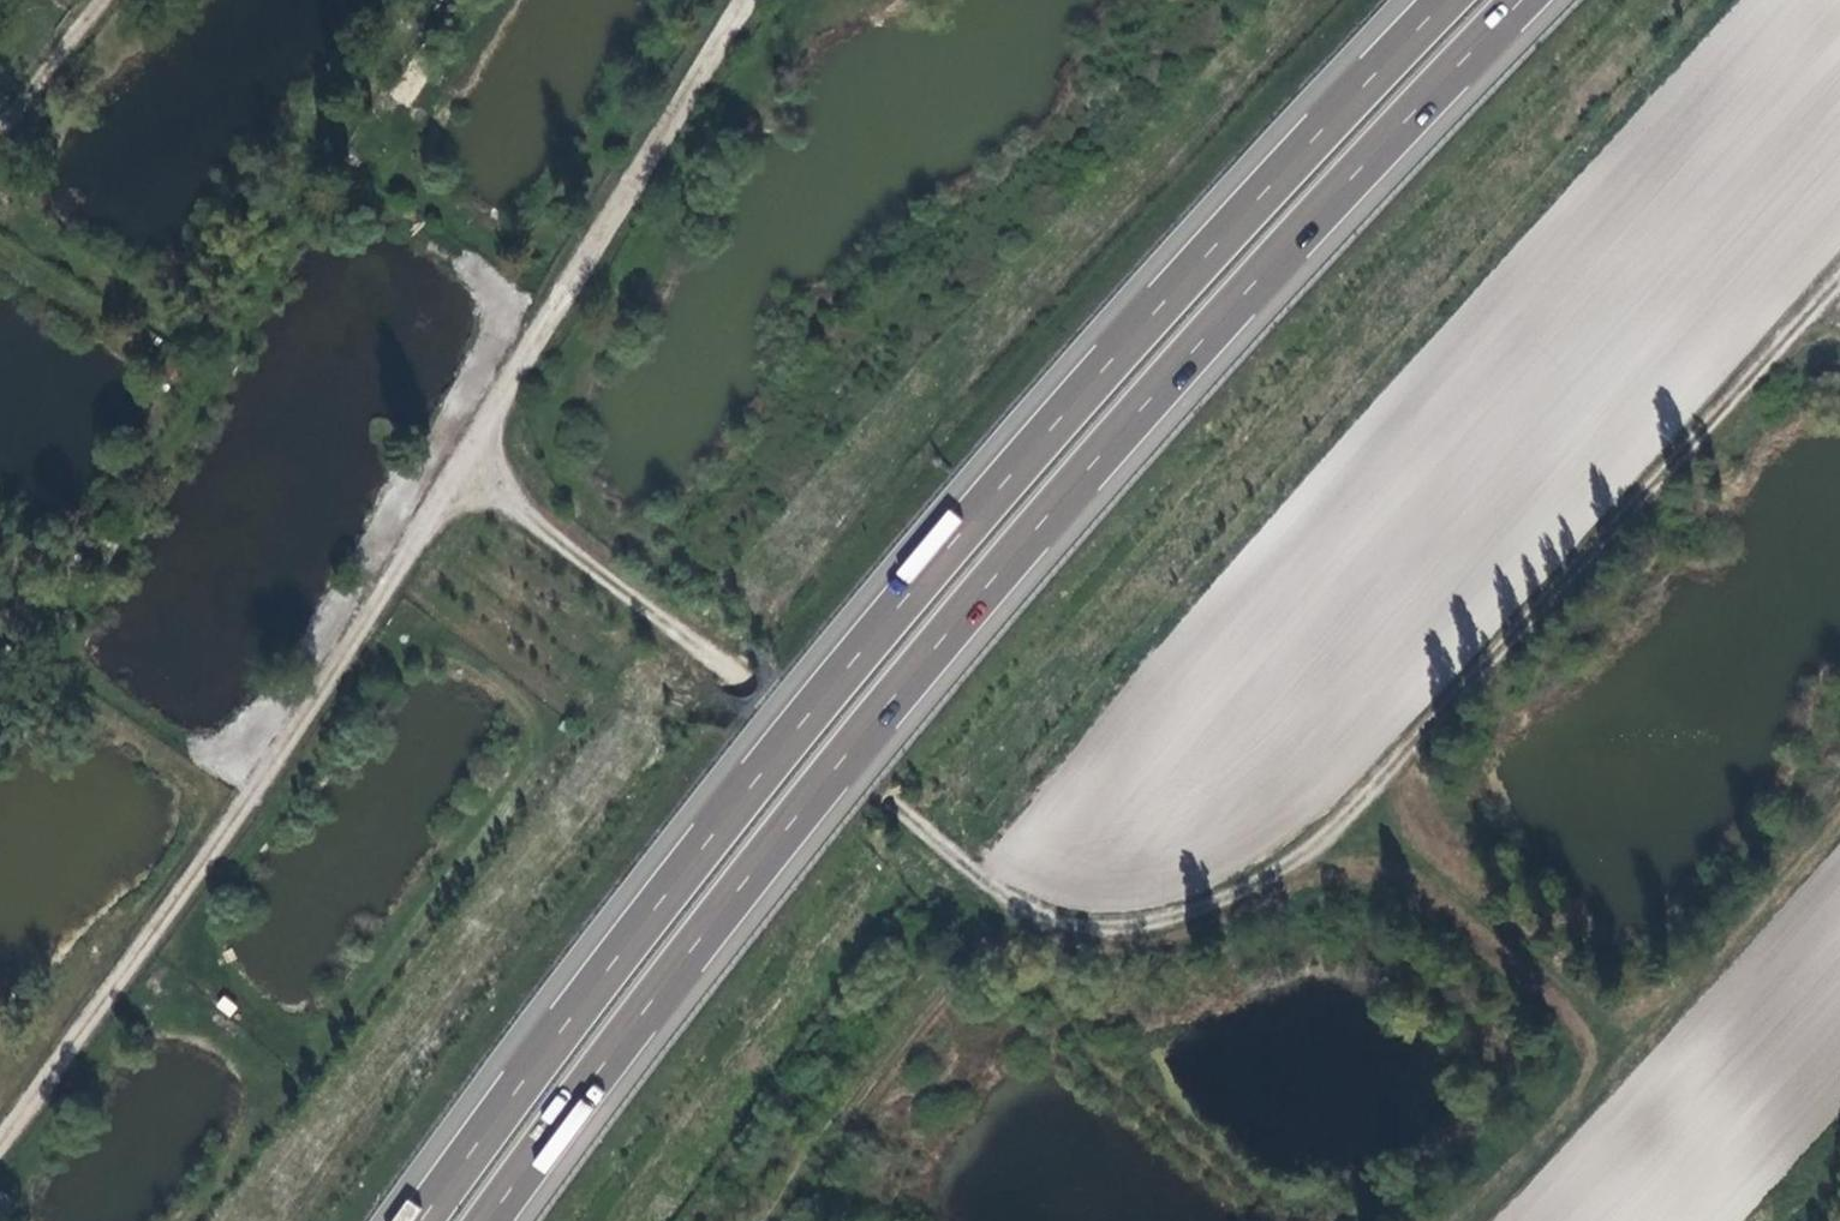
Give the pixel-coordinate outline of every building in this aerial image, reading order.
[(406,71),(395,97),(412,104),(423,79),(406,71)] [(913,587),(960,517),(945,507),(898,577),(913,587)] [(421,1209),(406,1199),(391,1220),(413,1220),(421,1209)]
